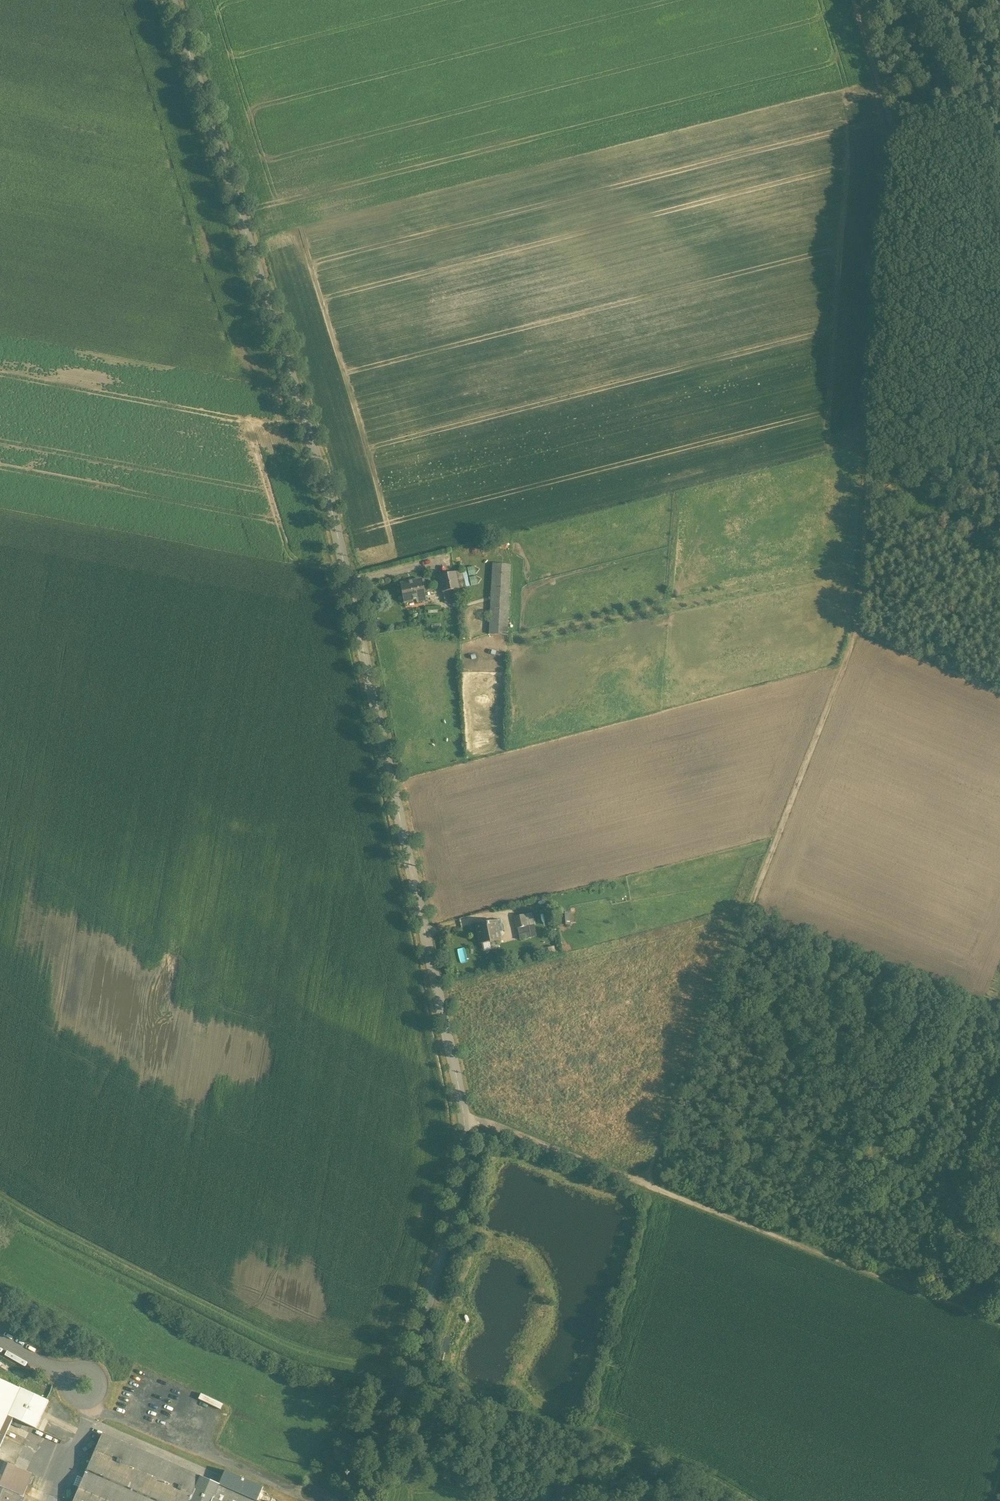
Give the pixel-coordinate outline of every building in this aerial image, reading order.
[(511,565),(493,564),(490,634),(508,635),(511,565)] [(461,571),(456,572),(460,589),(465,588),(461,571)] [(456,572),(440,576),(443,593),(454,590),(460,589),(456,572)] [(423,579),(401,584),(405,603),(419,600),(426,598),(427,598),(423,579)] [(454,590),(443,593),(445,599),(455,596),(454,590)] [(531,913),(524,915),(526,926),(529,925),(534,925),(531,913)] [(524,915),(515,917),(517,929),(527,927),(526,926),(524,915)] [(502,920),(496,921),(499,937),(505,936),(502,920)] [(496,921),(477,925),(481,945),(500,941),(499,937),(496,921)] [(527,927),(517,929),(520,940),(531,937),(529,925),(526,926),(527,927)] [(13,1374),(14,1373),(15,1372),(16,1370),(16,1369),(0,1360),(0,1367),(13,1374)] [(0,1380),(0,1433),(8,1416),(20,1389),(19,1388),(0,1380)] [(20,1389),(8,1416),(13,1418),(14,1418),(36,1429),(49,1401),(20,1388),(19,1388),(20,1389)] [(11,1424),(13,1418),(8,1416),(0,1433),(0,1448),(11,1424)] [(24,1423),(13,1418),(11,1424),(21,1429),(24,1423)] [(45,1430),(48,1420),(42,1418),(39,1429),(45,1430)] [(103,1433),(74,1500),(258,1500),(219,1484),(103,1433)] [(23,1496),(33,1474),(0,1460),(0,1487),(23,1496)] [(262,1492),(264,1487),(225,1470),(219,1484),(258,1500),(262,1492)] [(571,1491),(563,1483),(557,1489),(564,1497),(571,1491)] [(0,1487),(0,1500),(21,1500),(23,1496),(0,1487)]
